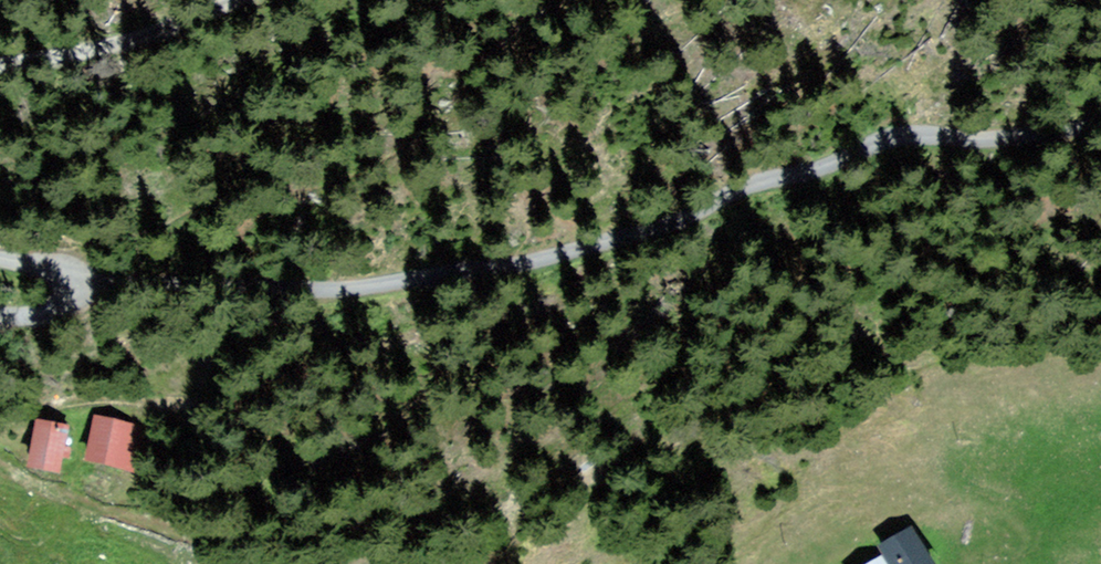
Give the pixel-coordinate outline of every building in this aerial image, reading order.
[(145,425),(94,414),(85,459),(135,470),(145,425)] [(68,426),(37,419),(28,463),(59,469),(68,426)] [(913,525),(878,546),(888,563),(936,563),(913,525)] [(880,555),(866,563),(885,563),(880,555)]
